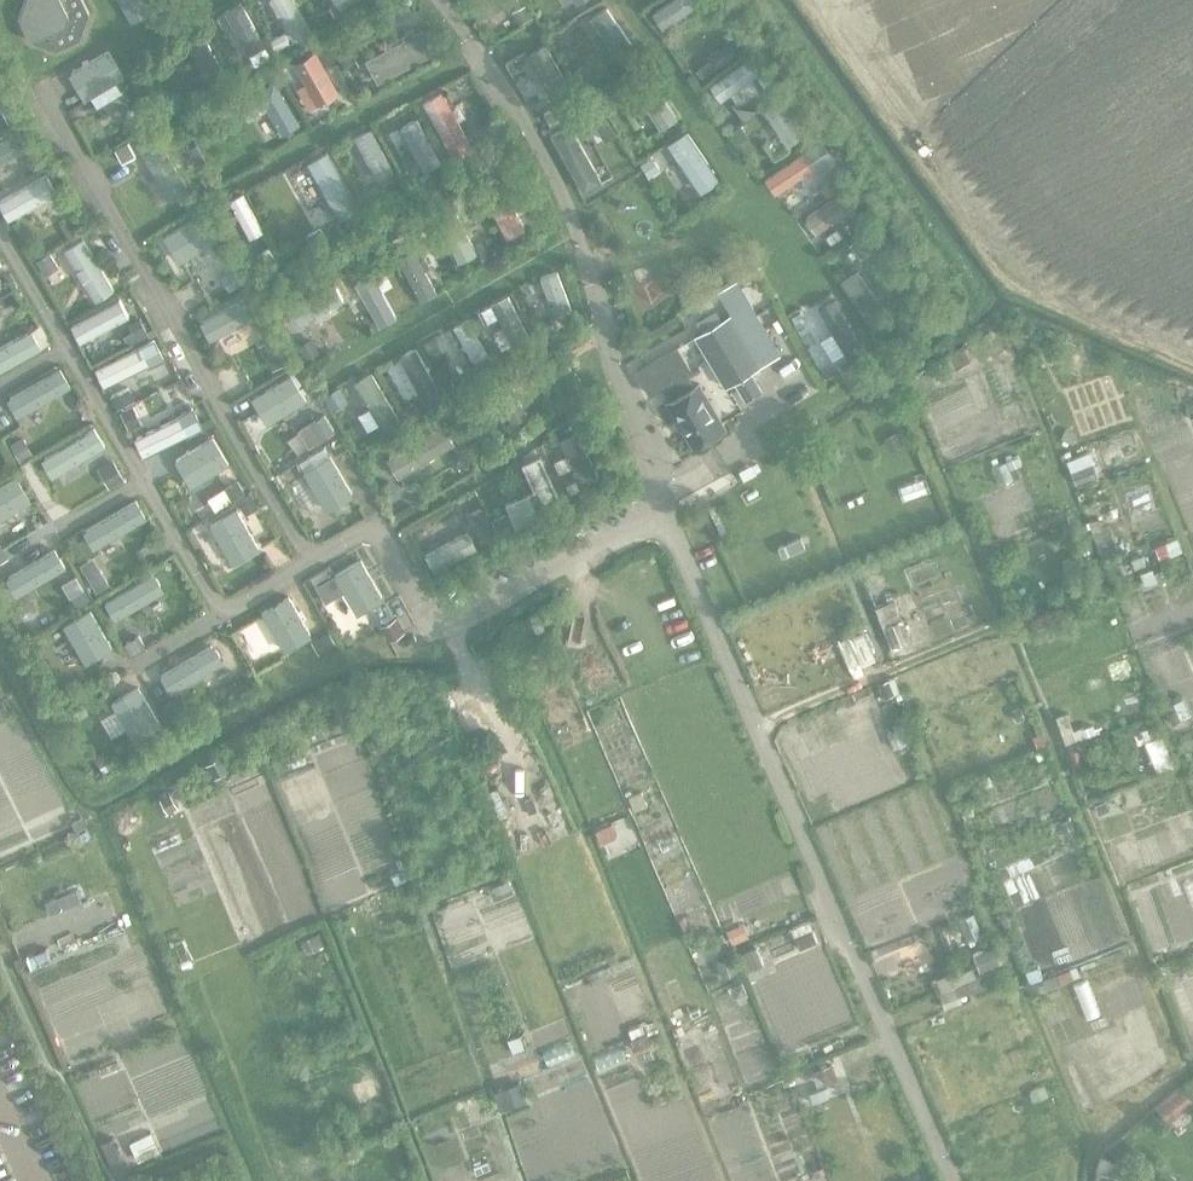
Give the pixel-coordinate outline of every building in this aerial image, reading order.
[(17,16),(30,39),(55,48),(80,37),(88,11),(83,0),(23,0),(17,16)] [(131,19),(149,8),(144,0),(120,0),(131,19)] [(243,0),(238,0),(224,9),(250,53),(268,43),(243,0)] [(296,0),(274,0),(293,37),(311,28),(296,0)] [(341,8),(355,0),(336,0),(341,8)] [(399,4),(388,10),(395,22),(413,12),(406,0),(399,4)] [(481,18),(515,0),(472,0),(481,18)] [(654,9),(664,25),(702,0),(667,0),(654,9)] [(526,3),(512,10),(519,23),(533,16),(526,3)] [(642,53),(608,3),(591,14),(626,64),(642,53)] [(367,56),(379,79),(437,49),(425,26),(367,56)] [(232,78),(204,31),(188,40),(215,88),(232,78)] [(283,33),(270,40),(275,50),(289,43),(283,33)] [(528,53),(554,100),(575,89),(550,42),(528,53)] [(718,45),(706,54),(715,66),(727,58),(718,45)] [(335,88),(314,46),(293,57),(302,76),(295,80),(306,102),(335,88)] [(69,72),(85,99),(124,76),(108,49),(69,72)] [(722,98),(762,70),(752,54),(711,82),(722,98)] [(237,60),(230,65),(235,73),(242,68),(237,60)] [(650,72),(633,83),(662,126),(679,114),(650,72)] [(0,80),(0,83),(6,95),(17,90),(9,76),(0,80)] [(763,85),(771,97),(782,89),(775,77),(763,85)] [(624,81),(610,92),(616,101),(631,91),(624,81)] [(9,104),(1,86),(0,86),(0,109),(9,104)] [(474,146),(444,89),(424,99),(454,156),(456,156),(474,146)] [(807,133),(785,97),(768,109),(792,144),(807,133)] [(292,101),(248,126),(256,139),(299,115),(292,101)] [(557,104),(545,110),(550,121),(563,114),(557,104)] [(131,109),(128,124),(140,126),(143,111),(131,109)] [(442,159),(418,116),(401,125),(424,168),(442,159)] [(607,116),(595,123),(605,138),(616,131),(607,116)] [(604,179),(571,121),(553,131),(552,131),(585,189),(604,179)] [(741,123),(731,130),(737,138),(747,131),(741,123)] [(721,177),(688,128),(670,141),(702,189),(721,177)] [(28,147),(19,129),(0,139),(0,161),(28,147)] [(190,187),(155,130),(136,142),(171,198),(190,187)] [(499,138),(486,145),(493,158),(506,151),(499,138)] [(128,140),(115,148),(122,160),(136,153),(128,140)] [(198,143),(187,148),(196,164),(207,158),(198,143)] [(769,175),(778,189),(827,158),(816,143),(769,175)] [(360,206),(329,148),(309,159),(340,217),(360,206)] [(39,153),(27,159),(33,171),(45,165),(39,153)] [(650,155),(640,162),(649,174),(659,167),(650,155)] [(10,217),(58,191),(48,171),(0,197),(0,198),(10,217)] [(840,173),(820,187),(826,196),(846,183),(840,173)] [(432,181),(414,191),(420,202),(438,192),(432,181)] [(527,226),(504,183),(486,193),(509,236),(527,226)] [(809,214),(820,230),(860,202),(849,187),(809,214)] [(264,229),(243,191),(230,198),(251,237),(264,229)] [(407,192),(395,198),(400,209),(412,203),(407,192)] [(866,206),(854,215),(860,224),(873,215),(866,206)] [(477,250),(456,208),(439,217),(460,259),(477,250)] [(163,234),(179,261),(219,237),(204,210),(163,234)] [(833,251),(843,266),(887,238),(875,222),(833,251)] [(318,227),(306,234),(312,243),(324,237),(318,227)] [(62,246),(93,300),(115,287),(82,234),(62,246)] [(415,246),(398,255),(423,299),(439,290),(415,246)] [(50,253),(37,261),(44,273),(57,265),(50,253)] [(278,262),(256,274),(264,290),(287,277),(278,262)] [(863,264),(845,275),(875,317),(892,308),(863,264)] [(237,266),(225,274),(232,285),(244,278),(237,266)] [(561,267),(538,275),(552,317),(575,309),(561,267)] [(371,271),(355,280),(380,324),(396,315),(371,271)] [(727,314),(695,334),(706,352),(726,385),(736,379),(747,398),(764,388),(752,369),(758,366),(780,352),(762,322),(736,278),(717,289),(731,312),(727,314)] [(345,294),(338,280),(291,305),(299,319),(345,294)] [(510,288),(490,300),(514,344),(535,332),(510,288)] [(251,292),(200,320),(211,339),(261,311),(251,292)] [(72,322),(82,340),(130,314),(121,296),(120,296),(72,322)] [(861,346),(838,306),(824,315),(847,354),(861,346)] [(138,317),(130,322),(137,335),(146,330),(138,317)] [(480,369),(494,361),(469,317),(455,325),(480,369)] [(0,346),(0,369),(42,346),(32,328),(0,346)] [(156,336),(96,366),(105,384),(165,355),(156,336)] [(313,337),(299,344),(307,359),(321,351),(313,337)] [(946,353),(944,354),(953,368),(972,356),(962,342),(946,353)] [(446,397),(417,345),(400,354),(429,406),(446,397)] [(667,400),(693,444),(724,425),(698,382),(693,385),(685,371),(691,368),(687,362),(676,345),(636,369),(646,385),(650,392),(662,385),(670,398),(667,400)] [(281,346),(266,356),(273,367),(288,358),(281,346)] [(61,366),(8,398),(18,416),(72,384),(61,366)] [(402,419),(374,370),(355,380),(384,430),(402,419)] [(251,396),(267,423),(306,399),(290,373),(251,396)] [(506,376),(490,385),(511,424),(527,415),(506,376)] [(339,384),(323,394),(331,407),(347,397),(339,384)] [(127,386),(110,395),(115,405),(133,396),(127,386)] [(414,402),(402,408),(408,419),(420,412),(414,402)] [(132,405),(121,411),(130,428),(141,423),(132,405)] [(135,435),(144,454),(204,425),(195,406),(135,435)] [(463,407),(450,415),(458,428),(471,420),(463,407)] [(324,413),(312,420),(316,428),(322,437),(334,429),(324,413)] [(456,442),(444,423),(388,456),(400,476),(456,442)] [(95,425),(43,457),(55,476),(107,445),(95,425)] [(316,428),(304,435),(309,444),(322,437),(316,428)] [(578,430),(562,438),(584,481),(600,473),(578,430)] [(896,430),(884,437),(889,445),(901,438),(896,430)] [(22,435),(12,441),(21,457),(32,451),(22,435)] [(175,458),(191,485),(229,462),(214,435),(175,458)] [(303,469),(326,510),(354,494),(329,454),(303,469)] [(541,454),(524,462),(544,508),(562,500),(541,454)] [(1093,461),(1071,470),(1075,482),(1097,473),(1093,461)] [(751,463),(739,470),(744,479),(757,472),(751,463)] [(117,470),(104,479),(109,485),(122,477),(117,470)] [(31,500),(16,473),(0,482),(0,519),(31,500)] [(237,477),(225,485),(232,497),(245,490),(237,477)] [(251,492),(238,500),(246,512),(258,505),(251,492)] [(137,498),(84,530),(95,548),(148,517),(137,498)] [(210,523),(233,563),(259,547),(236,508),(210,523)] [(508,511),(494,519),(500,532),(515,524),(508,511)] [(1087,517),(1092,531),(1107,525),(1102,512),(1087,517)] [(489,522),(476,530),(483,543),(497,536),(489,522)] [(469,529),(425,552),(434,569),(478,546),(469,529)] [(801,536),(778,545),(782,555),(805,545),(801,536)] [(1177,536),(1166,540),(1171,553),(1182,549),(1177,536)] [(10,555),(0,539),(0,561),(10,555)] [(56,548),(7,577),(18,595),(66,566),(56,548)] [(1132,557),(1136,566),(1146,562),(1143,553),(1132,557)] [(334,573),(357,614),(384,598),(361,558),(334,573)] [(1152,567),(1141,571),(1146,584),(1157,579),(1152,567)] [(101,568),(89,576),(97,589),(109,581),(101,568)] [(106,598),(116,618),(164,590),(153,571),(106,598)] [(334,574),(317,584),(326,600),(343,590),(334,574)] [(84,584),(71,592),(78,605),(91,597),(84,584)] [(261,609),(284,649),(311,634),(288,594),(261,609)] [(895,596),(876,603),(892,644),(911,636),(895,596)] [(63,624),(86,662),(112,646),(90,608),(63,624)] [(397,616),(382,625),(389,638),(405,629),(397,616)] [(1068,629),(1058,632),(1061,640),(1071,637),(1068,629)] [(328,630),(312,639),(319,652),(336,643),(328,630)] [(140,632),(125,641),(132,652),(146,644),(140,632)] [(215,643),(161,674),(172,692),(225,661),(215,643)] [(888,677),(880,680),(886,694),(894,690),(888,677)] [(111,701),(134,740),(161,724),(138,685),(111,701)] [(67,687),(56,693),(62,704),(73,698),(67,687)] [(380,688),(367,688),(367,705),(380,705),(380,688)] [(176,694),(159,704),(167,719),(185,709),(176,694)] [(1020,706),(1011,710),(1015,718),(1023,715),(1020,706)] [(1178,707),(1169,711),(1174,722),(1182,718),(1178,707)] [(1068,711),(1056,715),(1066,741),(1083,735),(1079,725),(1074,727),(1068,711)] [(1092,722),(1081,725),(1083,735),(1095,732),(1092,722)] [(1156,725),(1142,730),(1157,771),(1173,765),(1161,733),(1160,734),(1156,725)] [(268,729),(256,734),(263,751),(275,747),(268,729)] [(440,729),(428,734),(433,749),(446,745),(440,729)] [(478,748),(469,751),(481,778),(490,774),(478,748)] [(103,749),(93,755),(99,764),(108,758),(103,749)] [(218,756),(206,762),(212,773),(224,766),(218,756)] [(972,781),(960,786),(963,793),(975,788),(972,781)] [(169,789),(160,795),(167,808),(177,803),(169,789)] [(642,791),(629,797),(634,809),(647,803),(642,791)] [(1106,797),(1093,801),(1095,810),(1100,813),(1110,810),(1106,797)] [(971,805),(961,808),(964,816),(974,812),(971,805)] [(82,815),(73,820),(78,829),(87,824),(82,815)] [(1068,817),(1060,821),(1064,829),(1072,825),(1068,817)] [(595,830),(600,841),(616,834),(611,823),(595,830)] [(478,852),(476,859),(479,865),(486,867),(493,864),(495,857),(491,851),(484,849),(478,852)] [(399,869),(390,872),(395,883),(403,880),(406,878),(402,868),(399,869)] [(510,877),(490,885),(495,896),(514,888),(510,877)] [(60,895),(45,901),(50,912),(65,906),(60,895)] [(809,920),(791,927),(800,946),(817,939),(809,920)] [(317,931),(300,937),(305,950),(322,943),(317,931)] [(756,945),(740,952),(747,969),(763,962),(756,945)] [(994,947),(976,954),(982,969),(1000,961),(994,947)] [(35,952),(26,956),(30,966),(39,963),(35,952)] [(732,954),(716,961),(722,975),(738,968),(732,954)] [(1037,964),(1025,969),(1030,982),(1043,977),(1037,964)] [(1070,967),(1042,978),(1046,987),(1073,976),(1070,967)] [(950,972),(936,977),(941,990),(955,984),(950,972)] [(742,981),(732,985),(735,993),(739,994),(746,991),(742,981)] [(642,1022),(629,1028),(633,1037),(646,1031),(642,1022)] [(521,1030),(507,1036),(513,1051),(527,1045),(521,1030)] [(633,1037),(627,1039),(631,1049),(650,1041),(646,1031),(633,1037)] [(694,1037),(685,1040),(688,1048),(697,1044),(694,1037)] [(832,1062),(811,1070),(815,1081),(836,1073),(832,1062)] [(373,1075),(360,1079),(366,1097),(378,1094),(373,1075)] [(518,1084),(503,1089),(508,1100),(522,1095),(518,1084)] [(1044,1084),(1029,1091),(1033,1099),(1048,1093),(1044,1084)] [(1160,1105),(1171,1119),(1192,1102),(1192,1098),(1179,1090),(1160,1105)] [(112,1136),(100,1141),(110,1162),(121,1156),(112,1136)] [(355,1147),(340,1152),(346,1169),(361,1164),(355,1147)]
